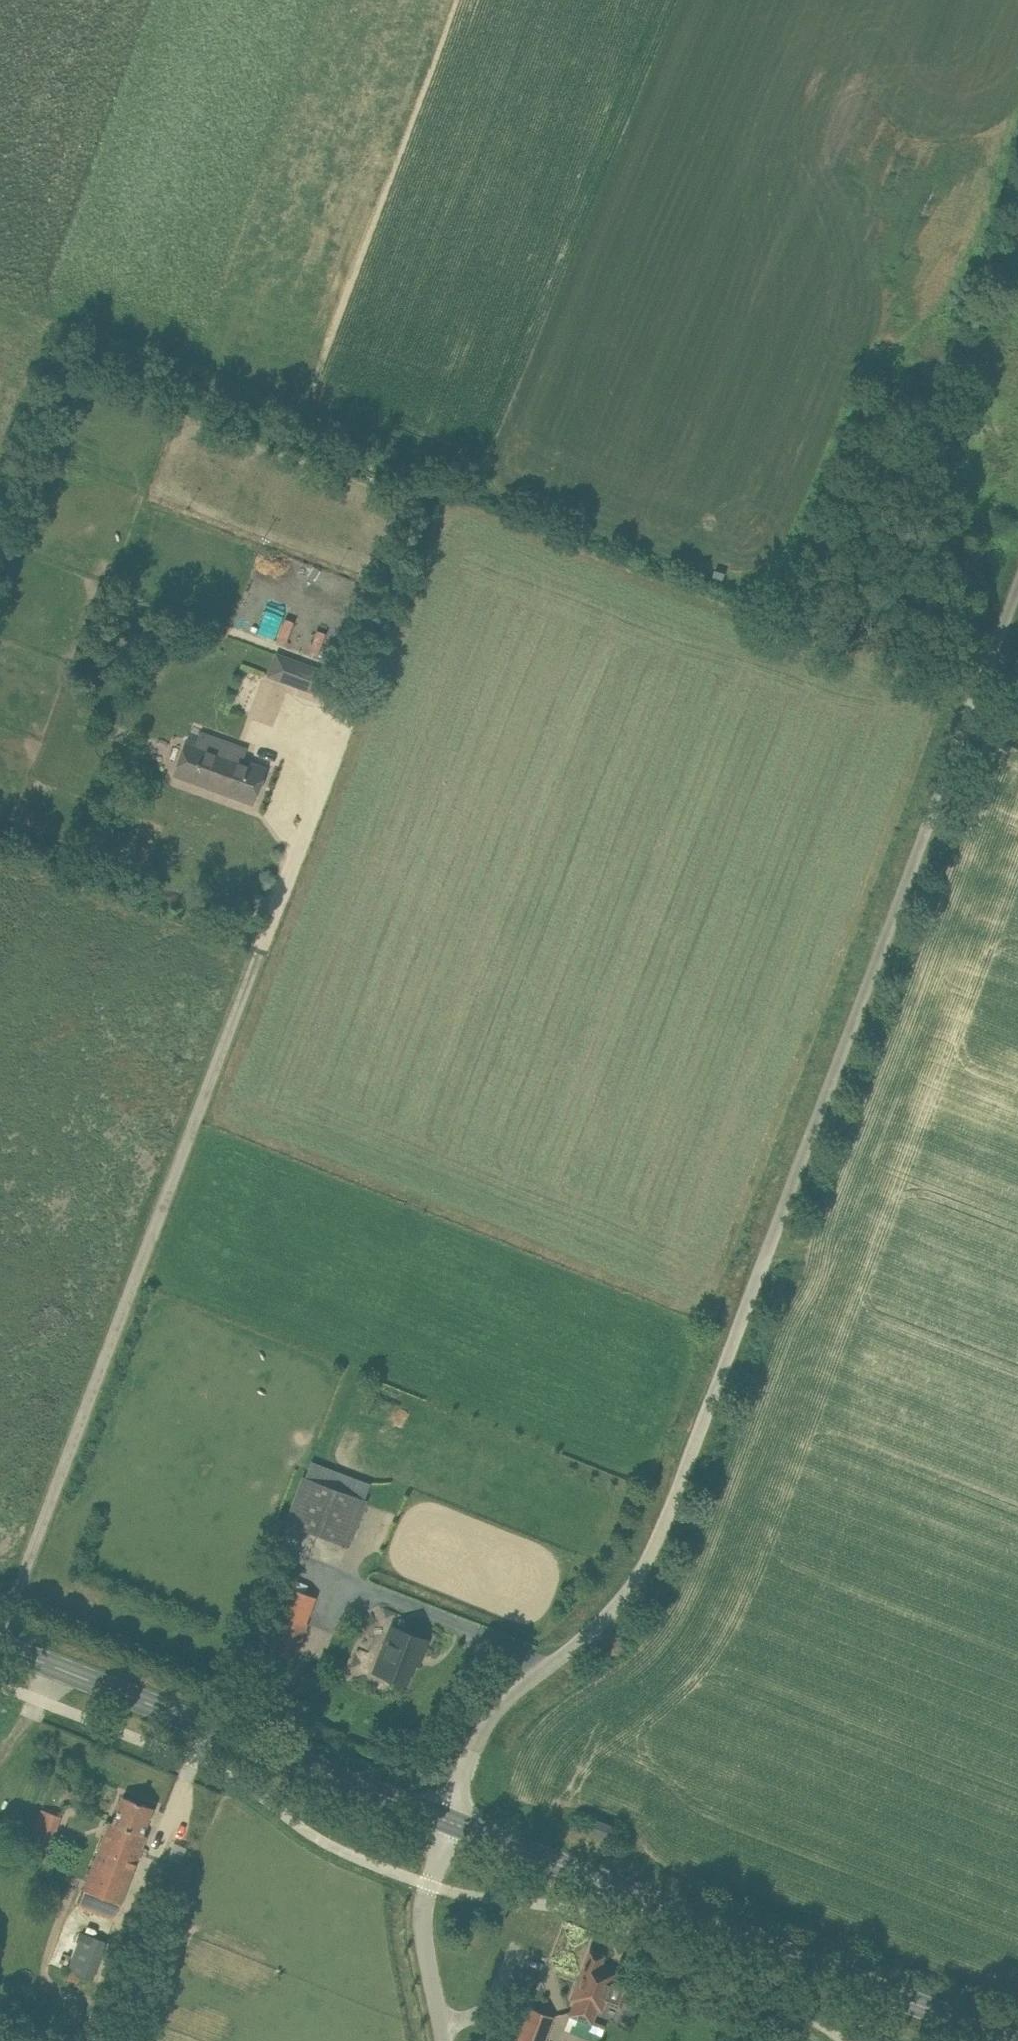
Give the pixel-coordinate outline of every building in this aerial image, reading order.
[(285,643),(295,621),(286,617),(277,640),(285,643)] [(318,629),(307,653),(316,657),(326,633),(318,629)] [(332,674),(298,661),(276,653),(268,674),(324,694),(332,674)] [(189,738),(175,773),(253,801),(265,768),(243,760),(248,746),(202,729),(197,741),(189,738)] [(349,1544),(366,1498),(306,1475),(289,1521),(349,1544)] [(392,1625),(385,1644),(375,1671),(406,1683),(411,1672),(414,1673),(428,1639),(392,1625)] [(120,1901),(121,1901),(146,1834),(143,1833),(153,1806),(124,1795),(114,1821),(110,1820),(78,1904),(114,1917),(120,1901)] [(42,1808),(26,1853),(44,1860),(61,1815),(42,1808)] [(612,1825),(598,1820),(594,1831),(607,1836),(612,1825)] [(108,1941),(91,1934),(82,1931),(68,1969),(94,1978),(108,1941)] [(570,2014),(593,2023),(599,2009),(603,2010),(606,2002),(621,2008),(630,1984),(614,1978),(616,1971),(600,1965),(604,1955),(590,1950),(572,1997),(575,1999),(570,2014)] [(553,2016),(531,2008),(518,2040),(544,2040),(553,2016)]
